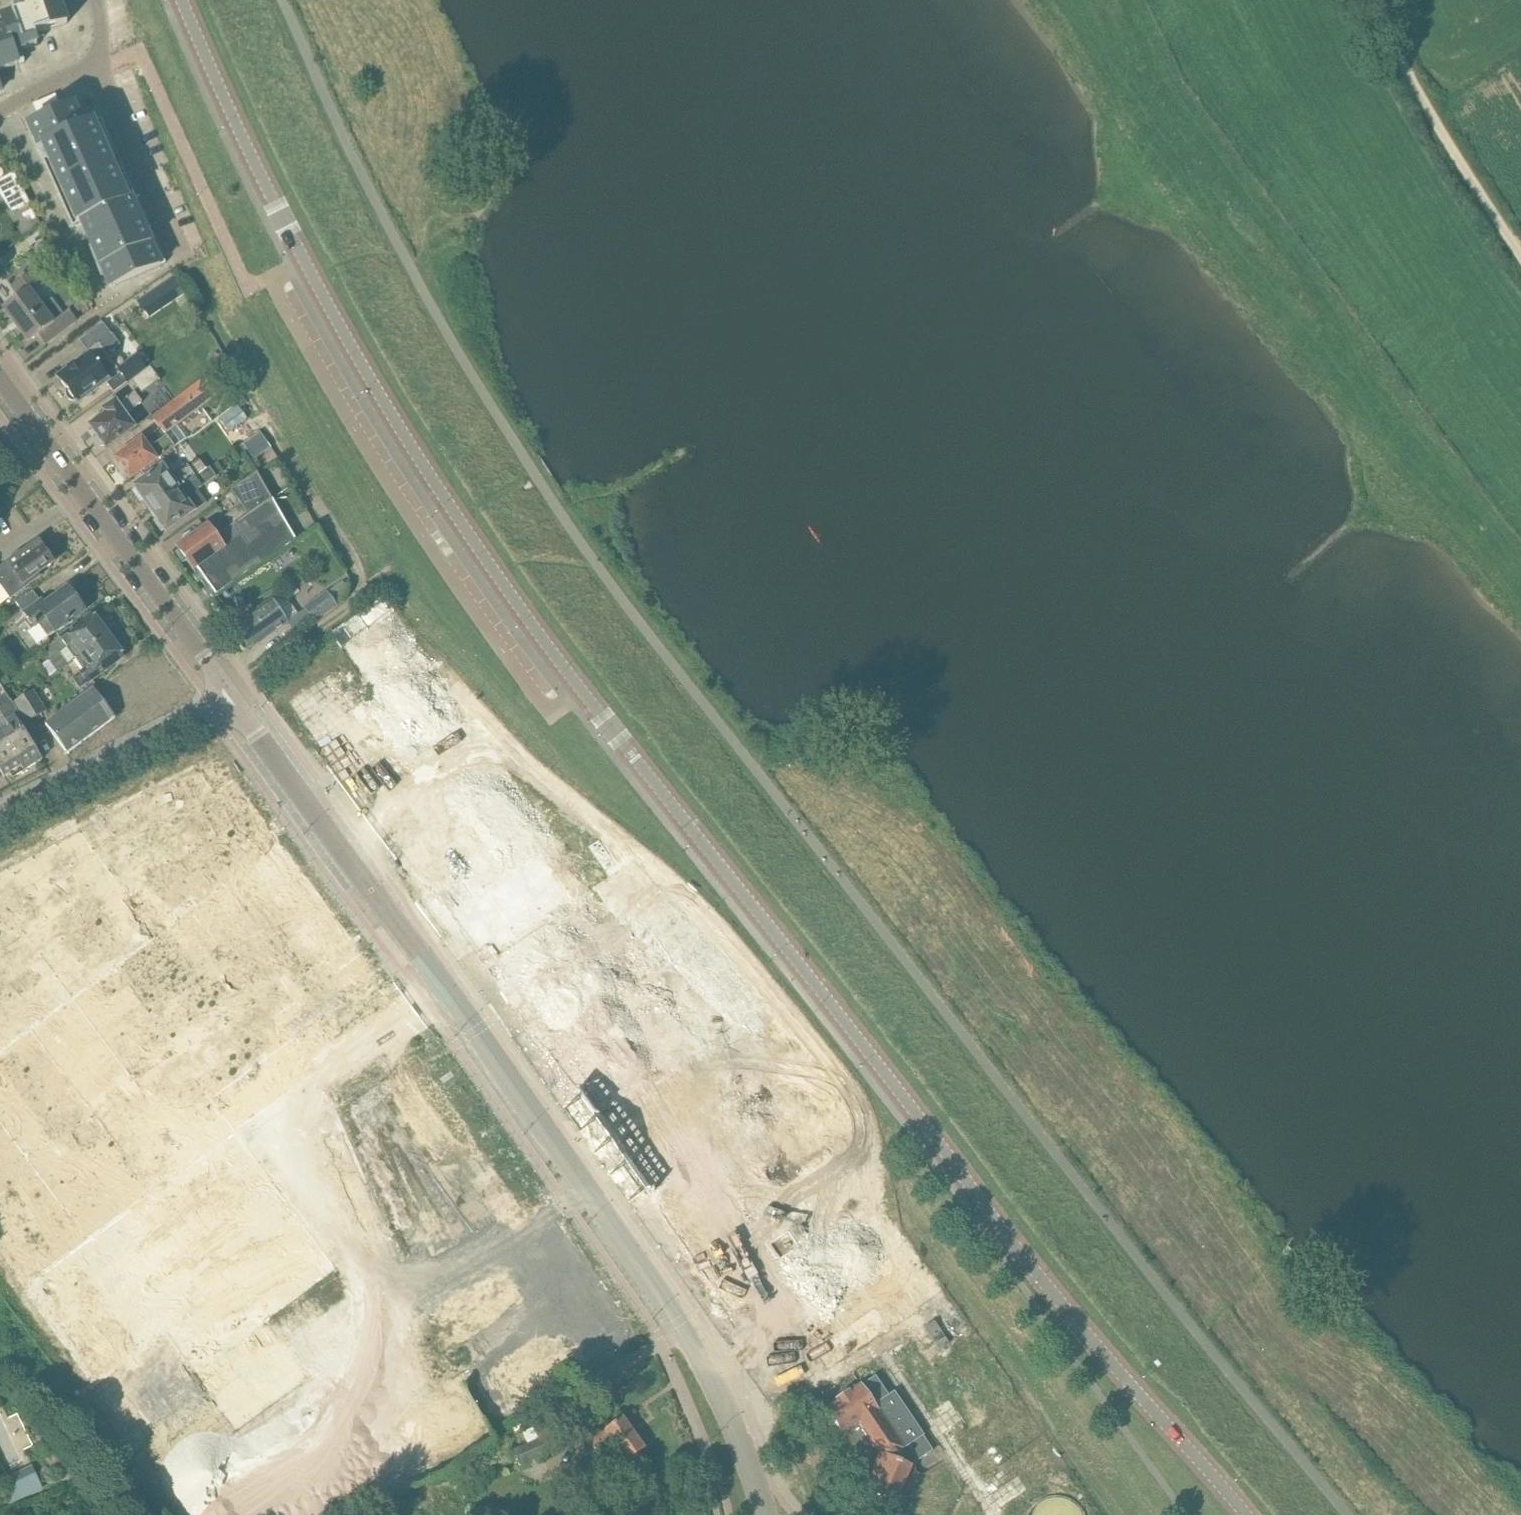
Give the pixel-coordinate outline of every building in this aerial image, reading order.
[(65,0),(56,0),(52,2),(18,14),(1,20),(5,31),(17,66),(25,63),(21,52),(38,45),(35,36),(68,24),(60,2),(65,0)] [(18,14),(52,2),(51,0),(13,0),(18,14)] [(17,66),(5,31),(0,33),(0,72),(17,66)] [(84,127),(74,105),(28,126),(73,226),(87,220),(116,286),(166,263),(102,119),(84,127)] [(31,204),(15,173),(0,180),(0,187),(13,212),(31,204)] [(78,321),(70,311),(54,323),(29,289),(39,282),(31,272),(12,286),(19,296),(3,308),(29,342),(38,335),(46,345),(78,321)] [(150,293),(138,301),(145,311),(157,303),(150,293)] [(107,355),(120,345),(113,335),(104,324),(80,341),(88,352),(90,355),(59,379),(78,404),(107,383),(114,393),(132,380),(146,369),(136,355),(118,369),(107,355)] [(146,369),(132,380),(142,393),(160,379),(150,366),(146,369)] [(143,439),(114,459),(130,481),(187,439),(177,425),(223,391),(211,374),(153,417),(167,436),(150,449),(143,439)] [(107,448),(123,437),(135,428),(125,415),(142,402),(135,392),(118,405),(115,402),(104,410),(107,414),(91,426),(107,448)] [(231,430),(248,419),(239,407),(223,419),(231,430)] [(245,443),(243,445),(251,456),(253,455),(267,445),(268,444),(260,433),(258,434),(245,443)] [(189,468),(196,477),(202,472),(203,473),(208,469),(201,459),(189,468)] [(135,487),(150,509),(196,477),(189,468),(172,480),(163,467),(135,487)] [(198,490),(203,487),(216,477),(210,468),(208,469),(203,473),(202,472),(196,477),(150,509),(167,532),(207,503),(198,490)] [(258,473),(232,491),(248,515),(273,498),(258,473)] [(297,541),(294,535),(274,501),(276,500),(274,498),(273,499),(273,498),(248,515),(237,523),(244,534),(194,570),(214,598),(297,541)] [(208,526),(178,547),(180,551),(177,553),(184,563),(187,560),(194,570),(244,534),(237,523),(216,537),(208,526)] [(26,587),(40,577),(38,574),(54,563),(39,542),(21,555),(19,553),(7,562),(0,568),(0,585),(10,599),(26,587)] [(55,633),(86,610),(69,588),(46,605),(43,601),(42,601),(34,591),(13,607),(31,631),(36,628),(45,640),(55,632),(55,633)] [(326,592),(304,608),(314,622),(337,606),(336,604),(328,594),(326,592)] [(386,595),(331,632),(365,683),(357,688),(362,696),(425,654),(386,595)] [(249,648),(250,649),(288,623),(287,622),(295,616),(282,597),(271,605),(269,602),(234,626),(242,639),(239,641),(246,650),(249,648)] [(59,672),(109,635),(93,615),(53,645),(51,646),(50,649),(49,652),(49,656),(50,659),(51,662),(59,672)] [(81,689),(108,668),(124,656),(109,635),(59,672),(59,673),(69,666),(77,676),(74,679),(81,689)] [(116,718),(94,689),(46,724),(67,752),(65,754),(66,755),(116,718)] [(47,711),(37,694),(34,690),(14,703),(20,714),(26,724),(47,711)] [(2,734),(25,771),(43,760),(33,744),(37,741),(26,724),(7,693),(0,698),(0,712),(10,729),(2,734)] [(0,735),(0,770),(5,778),(10,774),(13,778),(25,771),(2,734),(0,735)] [(410,1074),(444,1144),(464,1134),(430,1064),(410,1074)] [(935,1321),(925,1328),(940,1350),(950,1343),(935,1321)] [(426,1347),(441,1378),(475,1362),(460,1332),(426,1347)] [(885,1397),(884,1396),(873,1379),(863,1386),(862,1385),(851,1392),(850,1391),(836,1400),(837,1401),(826,1409),(843,1434),(842,1434),(872,1478),(867,1490),(896,1502),(910,1466),(933,1450),(895,1391),(885,1397)] [(458,1389),(399,1427),(419,1458),(478,1420),(458,1389)] [(121,1437),(150,1423),(141,1404),(112,1418),(121,1437)] [(513,1450),(520,1466),(566,1447),(554,1421),(558,1419),(553,1409),(529,1419),(533,1428),(523,1433),(528,1444),(513,1450)] [(617,1469),(630,1460),(646,1448),(624,1417),(606,1430),(591,1441),(598,1450),(602,1448),(617,1469)] [(355,1466),(368,1497),(411,1478),(398,1447),(355,1466)] [(1,1477),(9,1501),(42,1491),(34,1466),(1,1477)]
